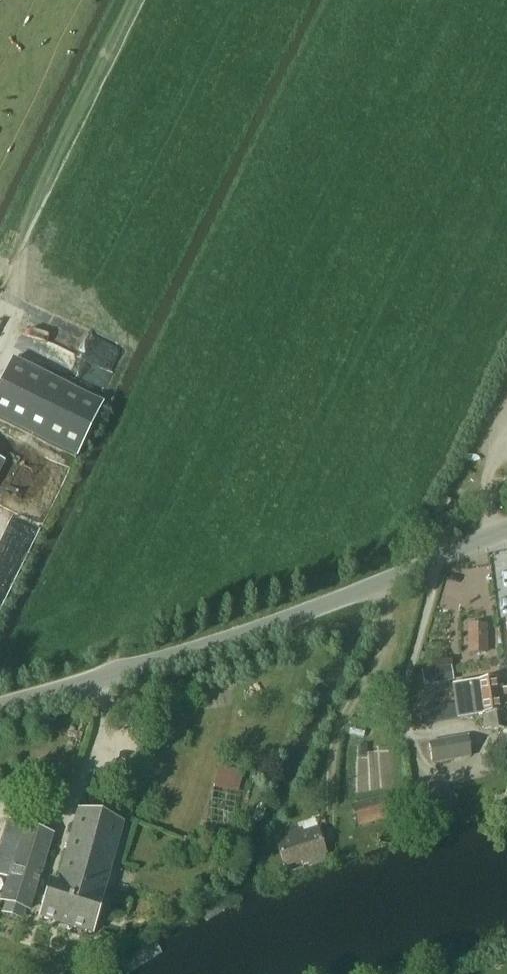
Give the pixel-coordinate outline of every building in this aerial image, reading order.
[(0,385),(0,421),(76,458),(102,404),(12,360),(0,385)] [(451,668),(422,672),(425,688),(453,684),(452,674),(451,668)] [(502,711),(502,710),(506,709),(506,689),(499,690),(498,679),(454,685),(459,717),(481,714),(502,711)] [(504,727),(502,711),(481,714),(483,724),(488,723),(489,729),(504,727)] [(448,740),(427,744),(431,765),(452,761),(448,740)] [(244,819),(257,772),(244,768),(219,763),(212,788),(202,834),(229,839),(236,817),(244,819)] [(353,808),(357,826),(393,817),(388,799),(353,808)] [(91,933),(123,824),(78,811),(53,896),(47,894),(40,918),(91,933)] [(325,854),(316,828),(314,820),(299,825),(300,828),(291,831),(292,836),(277,841),(285,866),(325,854)] [(29,909),(52,836),(24,827),(2,897),(1,900),(5,901),(1,913),(22,920),(25,908),(29,909)]
